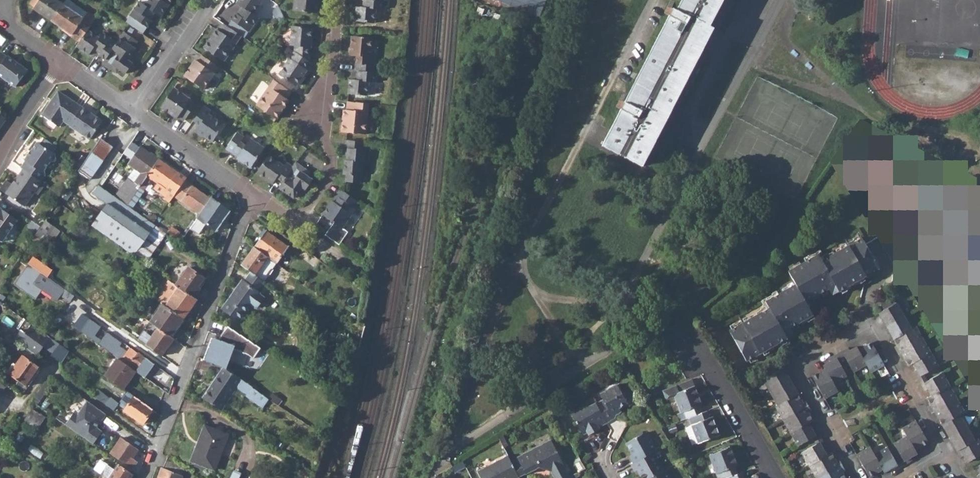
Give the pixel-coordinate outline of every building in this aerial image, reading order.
[(51,23),(63,4),(57,0),(33,0),(29,6),(34,9),(33,10),(51,23)] [(84,19),(87,13),(68,0),(66,0),(63,4),(84,19)] [(154,11),(161,15),(168,4),(162,0),(148,0),(145,4),(139,1),(130,15),(147,26),(152,19),(149,18),(154,11)] [(239,15),(236,13),(232,20),(248,31),(249,31),(258,18),(253,14),(261,2),(258,0),(239,0),(237,4),(243,8),(239,15)] [(319,0),(295,0),(294,10),(318,13),(319,0)] [(374,23),(375,9),(381,9),(382,0),(365,0),(364,8),(356,7),(354,21),(374,23)] [(547,0),(498,0),(542,16),(547,0)] [(602,145),(642,165),(713,27),(709,26),(723,0),(681,0),(677,9),(673,7),(602,145)] [(51,23),(71,37),(70,38),(78,44),(88,30),(92,24),(84,19),(63,4),(51,23)] [(92,24),(96,18),(88,12),(87,13),(84,19),(92,24)] [(244,38),(248,31),(232,20),(227,26),(241,36),(244,38)] [(216,29),(204,47),(224,61),(241,36),(227,26),(224,24),(220,31),(216,29)] [(293,27),(291,46),(295,46),(295,52),(308,61),(309,48),(311,48),(313,29),(293,27)] [(94,47),(101,52),(99,55),(105,59),(117,42),(103,33),(100,38),(88,30),(78,44),(77,45),(89,54),(94,47)] [(114,64),(126,73),(133,63),(127,59),(135,47),(133,46),(131,45),(135,38),(125,31),(117,42),(105,59),(103,62),(112,68),(114,64)] [(351,37),(349,56),(356,56),(355,64),(373,65),(373,58),(369,57),(371,39),(351,37)] [(16,86),(28,69),(8,55),(7,56),(1,51),(0,52),(0,75),(16,86)] [(295,52),(279,75),(296,87),(307,71),(305,70),(310,63),(308,61),(295,52)] [(183,76),(202,89),(218,67),(202,56),(198,62),(195,60),(183,76)] [(374,83),(376,65),(373,65),(355,64),(354,72),(357,72),(357,80),(349,79),(348,94),(367,96),(368,82),(374,83)] [(288,90),(274,80),(256,105),(274,117),(287,99),(284,97),(288,90)] [(196,104),(174,88),(161,107),(177,118),(179,116),(185,120),(196,104)] [(83,108),(60,91),(43,115),(61,127),(65,121),(71,125),(83,108)] [(365,135),(368,104),(347,102),(346,111),(343,111),(341,133),(365,135)] [(224,126),(208,114),(211,111),(203,106),(193,121),(200,126),(196,131),(212,143),(224,126)] [(70,126),(91,141),(104,122),(83,108),(71,125),(70,126)] [(236,159),(250,169),(264,150),(250,140),(244,148),(239,144),(243,138),(237,134),(226,149),(232,154),(233,152),(239,156),(236,159)] [(78,171),(91,180),(106,159),(106,158),(110,153),(114,148),(101,138),(78,171)] [(349,149),(348,160),(346,160),(344,175),(347,175),(347,182),(360,184),(362,162),(364,162),(366,150),(364,150),(365,142),(347,140),(347,149),(349,149)] [(46,170),(51,163),(55,163),(57,160),(56,156),(38,143),(28,156),(29,156),(25,161),(27,162),(22,168),(25,170),(42,182),(47,175),(46,170)] [(140,146),(128,164),(134,168),(114,196),(127,205),(139,188),(146,179),(148,176),(160,159),(140,146)] [(256,174),(273,186),(276,180),(282,184),(292,169),(286,165),(284,168),(268,157),(256,174)] [(99,185),(102,187),(117,166),(106,159),(91,180),(99,185)] [(160,159),(148,176),(150,178),(157,183),(153,188),(165,196),(164,199),(169,202),(174,195),(184,180),(186,177),(160,159)] [(307,179),(301,174),(304,170),(295,165),(292,169),(282,184),(278,189),(293,200),(300,188),(305,191),(311,182),(307,179)] [(7,195),(25,207),(43,183),(42,182),(25,170),(7,195)] [(301,174),(307,179),(310,175),(304,170),(301,174)] [(146,179),(139,188),(142,191),(149,181),(148,181),(146,179)] [(174,195),(201,213),(211,199),(184,180),(174,195)] [(102,187),(99,185),(93,193),(107,203),(92,225),(134,255),(156,225),(135,210),(131,208),(127,205),(114,196),(102,187)] [(343,229),(352,216),(343,209),(347,204),(354,209),(359,202),(343,191),(338,198),(340,199),(337,205),(333,202),(324,216),(335,223),(326,235),(340,245),(349,233),(343,229)] [(202,220),(216,230),(229,211),(212,198),(211,199),(201,213),(191,227),(195,229),(202,220)] [(18,219),(0,207),(0,241),(3,241),(18,219)] [(41,227),(45,220),(46,218),(38,213),(32,221),(41,227)] [(36,233),(35,235),(41,240),(42,240),(46,234),(48,235),(55,226),(45,220),(41,227),(36,233)] [(28,227),(36,233),(41,227),(32,221),(28,227)] [(134,255),(145,263),(167,233),(156,225),(134,255)] [(168,231),(176,238),(180,232),(171,226),(168,231)] [(67,236),(73,240),(77,234),(71,230),(67,236)] [(268,257),(277,263),(289,247),(266,231),(255,247),(268,257)] [(40,241),(41,240),(35,235),(33,238),(42,245),(43,243),(40,241)] [(787,272),(794,284),(804,302),(827,289),(831,295),(878,269),(861,239),(821,261),(818,254),(787,272)] [(255,247),(242,265),(252,273),(264,281),(268,275),(267,275),(271,269),(272,270),(277,263),(268,257),(255,247)] [(28,263),(14,283),(35,299),(42,289),(56,299),(60,294),(69,301),(73,295),(28,263)] [(176,284),(194,297),(201,287),(199,286),(204,278),(188,267),(176,284)] [(264,281),(252,273),(245,281),(243,280),(223,308),(239,320),(251,304),(256,308),(264,297),(259,294),(260,293),(258,291),(265,282),(264,281)] [(163,303),(183,318),(196,299),(194,297),(176,284),(169,280),(164,287),(166,289),(158,300),(163,303)] [(811,314),(804,302),(794,284),(764,302),(767,309),(728,331),(745,361),(792,335),(788,328),(811,314)] [(878,313),(886,326),(906,315),(901,307),(898,309),(895,303),(894,304),(891,297),(880,304),(883,310),(878,313)] [(150,322),(170,336),(183,318),(163,303),(150,322)] [(886,326),(894,340),(911,330),(907,324),(910,323),(906,315),(886,326)] [(21,330),(14,339),(38,356),(42,350),(41,347),(43,345),(45,346),(51,337),(24,318),(17,327),(21,330)] [(146,377),(154,364),(130,347),(128,351),(120,345),(122,342),(107,332),(101,339),(95,335),(101,327),(90,318),(81,331),(119,358),(136,370),(146,377)] [(137,337),(162,355),(173,339),(170,336),(150,322),(148,321),(137,337)] [(224,368),(226,369),(234,349),(249,354),(255,358),(261,348),(230,327),(228,327),(219,341),(214,339),(213,343),(211,342),(204,360),(224,367),(224,368)] [(894,348),(898,354),(923,340),(916,327),(914,329),(911,330),(894,340),(897,346),(894,348)] [(45,346),(53,353),(60,344),(51,337),(45,346)] [(170,347),(181,354),(186,348),(175,340),(170,347)] [(908,366),(913,364),(931,354),(923,340),(898,354),(902,361),(905,359),(908,366)] [(871,343),(858,350),(866,365),(870,372),(884,365),(871,343)] [(847,348),(841,351),(845,358),(848,363),(853,372),(866,365),(858,350),(856,347),(849,351),(847,348)] [(841,351),(834,355),(838,362),(841,360),(845,358),(841,351)] [(914,372),(917,378),(924,375),(938,367),(931,354),(913,364),(917,370),(914,372)] [(822,366),(824,369),(832,384),(841,379),(846,376),(838,362),(834,355),(827,359),(829,362),(822,366)] [(9,380),(19,387),(22,383),(25,386),(26,386),(40,367),(24,356),(17,365),(15,363),(11,369),(13,370),(10,375),(12,376),(9,380)] [(106,376),(123,389),(136,370),(119,358),(106,376)] [(253,387),(242,380),(226,369),(224,368),(204,398),(209,400),(222,409),(237,387),(248,395),(247,396),(263,407),(269,400),(253,388),(252,388),(253,387)] [(765,384),(770,392),(789,380),(782,368),(765,377),(768,382),(765,384)] [(836,391),(832,384),(824,369),(810,377),(823,399),(836,391)] [(928,390),(931,396),(949,386),(942,373),(927,381),(921,385),(925,392),(928,390)] [(917,378),(921,385),(927,381),(924,375),(917,378)] [(677,385),(680,393),(695,387),(692,380),(677,385)] [(770,392),(774,399),(776,398),(779,403),(797,394),(789,380),(770,392)] [(689,418),(702,413),(699,406),(703,404),(696,387),(695,387),(680,393),(677,385),(662,390),(666,400),(675,396),(682,413),(678,414),(681,421),(689,418)] [(928,408),(931,414),(957,400),(949,386),(931,396),(927,398),(931,406),(928,408)] [(604,404),(597,408),(598,409),(608,427),(615,423),(613,419),(615,417),(616,414),(628,407),(618,388),(601,398),(604,404)] [(119,404),(126,409),(135,397),(128,392),(119,404)] [(775,406),(782,419),(807,405),(803,399),(801,400),(797,394),(779,403),(777,405),(775,406)] [(102,402),(114,410),(119,404),(107,395),(102,402)] [(143,424),(153,410),(135,397),(126,409),(125,410),(143,424)] [(204,398),(222,410),(222,409),(209,400),(204,398)] [(939,419),(942,425),(959,416),(962,414),(965,413),(957,400),(931,414),(935,420),(939,419)] [(79,414),(97,426),(106,414),(87,401),(84,406),(79,414)] [(79,414),(84,406),(78,402),(73,409),(79,414)] [(782,419),(789,433),(807,423),(812,420),(808,413),(810,412),(807,405),(782,419)] [(24,419),(37,429),(45,418),(32,409),(24,419)] [(608,427),(598,409),(591,414),(589,411),(588,410),(572,419),(583,439),(588,436),(590,440),(600,434),(599,432),(608,427)] [(689,418),(692,426),(699,443),(699,445),(721,436),(714,417),(711,419),(708,411),(702,413),(689,418)] [(97,426),(79,414),(77,415),(75,412),(66,425),(93,444),(102,432),(96,428),(97,426)] [(942,425),(950,438),(970,428),(965,420),(961,421),(959,416),(942,425)] [(902,428),(906,436),(915,450),(928,443),(915,420),(902,428)] [(797,446),(812,437),(817,435),(813,427),(811,429),(807,423),(789,433),(797,446)] [(200,437),(222,451),(228,435),(205,426),(200,437)] [(693,446),(699,443),(692,426),(687,428),(693,446)] [(950,438),(957,451),(974,442),(970,437),(974,435),(970,428),(950,438)] [(632,455),(636,462),(655,451),(658,449),(647,431),(628,443),(634,453),(632,455)] [(815,444),(816,445),(821,441),(817,435),(812,437),(815,444)] [(893,443),(901,458),(904,464),(911,460),(909,457),(917,453),(915,450),(906,436),(893,443)] [(192,460),(214,470),(222,451),(200,437),(192,460)] [(119,442),(136,453),(139,449),(122,438),(119,442)] [(507,461),(515,476),(522,473),(536,466),(547,470),(552,477),(562,477),(566,476),(559,464),(561,463),(548,439),(507,461)] [(977,440),(974,442),(957,451),(961,458),(964,456),(967,463),(979,456),(979,444),(978,440),(977,440)] [(801,453),(809,466),(826,456),(823,449),(825,448),(821,441),(816,445),(801,453)] [(126,467),(131,470),(137,461),(132,458),(136,453),(119,442),(111,453),(128,464),(126,467)] [(868,477),(880,470),(872,455),(868,447),(855,455),(868,477)] [(886,447),(872,455),(880,470),(882,473),(889,469),(891,472),(898,468),(894,462),(886,447)] [(739,474),(736,468),(738,466),(732,448),(711,456),(718,475),(721,473),(723,477),(729,477),(739,474)] [(645,477),(651,477),(665,469),(655,451),(636,462),(634,463),(637,471),(640,469),(645,477)] [(815,477),(819,477),(841,465),(837,460),(835,461),(831,453),(826,456),(809,466),(815,477)] [(477,477),(511,477),(515,476),(507,461),(504,455),(473,471),(477,477)] [(581,468),(574,457),(571,459),(569,462),(575,471),(581,468)] [(183,477),(185,469),(167,458),(163,468),(162,469),(159,477),(182,477),(183,477)] [(901,458),(894,462),(898,468),(904,464),(901,458)] [(133,475),(119,464),(115,470),(101,460),(95,469),(107,477),(131,477),(133,475)] [(448,467),(451,473),(461,466),(458,460),(455,463),(448,467)] [(842,474),(845,472),(841,465),(819,477),(845,477),(842,474)] [(667,468),(665,469),(651,477),(672,477),(667,468)]
